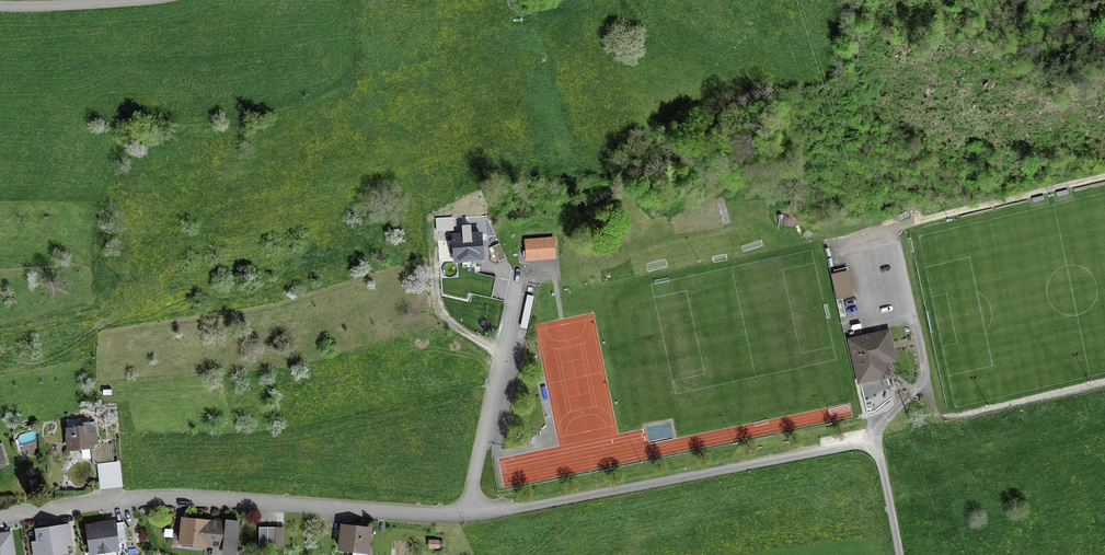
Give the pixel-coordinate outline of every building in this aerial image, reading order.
[(467,267),(475,267),(476,266),(475,260),(482,259),(481,235),(471,235),(470,226),(463,227),(463,236),(453,236),(455,261),(462,261),(462,267),(467,267)] [(527,258),(554,256),(553,240),(525,242),(527,258)] [(492,247),(499,261),(506,258),(499,243),(492,247)] [(832,275),(837,299),(853,296),(847,272),(832,275)] [(879,334),(851,340),(860,381),(888,375),(879,334)] [(91,447),(92,457),(113,455),(111,439),(96,440),(94,423),(82,424),(82,427),(67,429),(70,450),(91,447)] [(181,541),(205,544),(208,522),(183,520),(181,541)] [(227,521),(227,524),(208,522),(205,544),(224,546),(224,550),(236,551),(239,522),(227,521)] [(97,525),(87,527),(90,552),(127,547),(124,522),(105,524),(105,522),(96,523),(97,525)] [(340,549),(368,552),(370,528),(342,525),(340,549)] [(70,527),(38,531),(41,554),(65,551),(64,544),(72,542),(70,527)] [(276,544),(276,546),(284,546),(284,539),(276,539),(276,527),(259,527),(259,544),(276,544)] [(10,534),(0,535),(0,554),(13,554),(10,534)]
